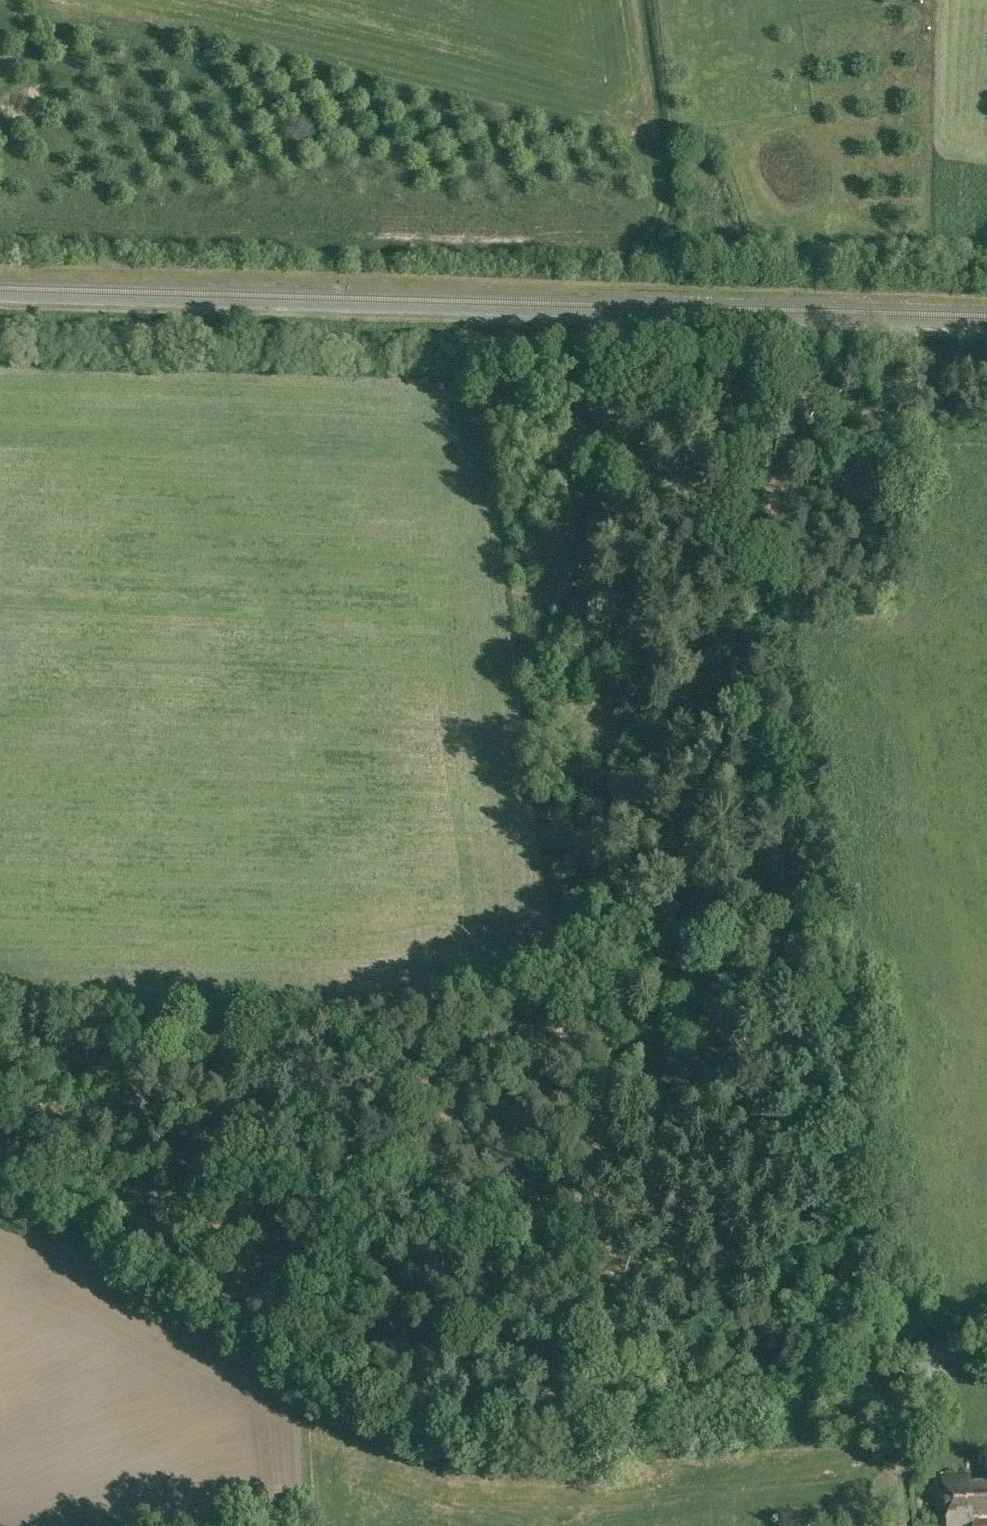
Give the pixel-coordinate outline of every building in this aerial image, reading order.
[(967,1481),(967,1476),(942,1478),(946,1525),(986,1525),(986,1479),(967,1481)]
